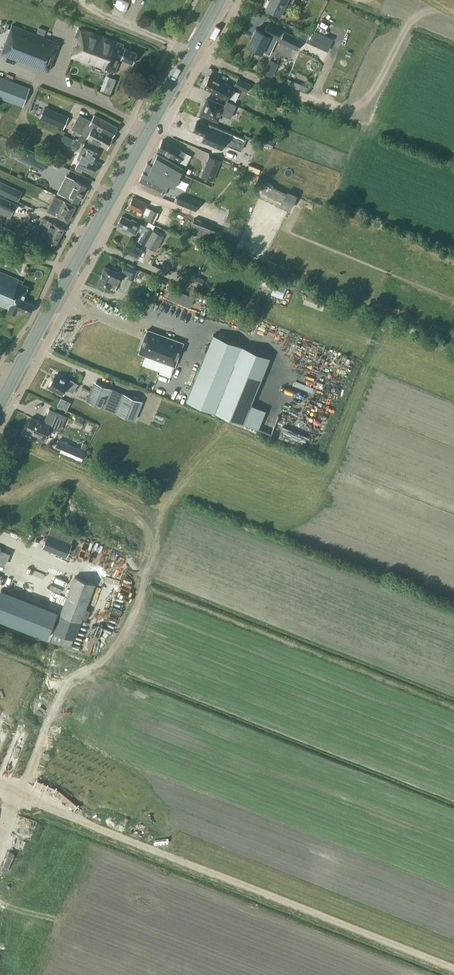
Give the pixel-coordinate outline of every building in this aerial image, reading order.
[(266,7),(280,13),(286,1),(292,4),(293,0),(269,0),(266,7)] [(263,32),(256,28),(248,45),(262,52),(263,50),(269,54),(276,39),(298,49),(303,39),(268,23),(263,32)] [(12,25),(1,54),(48,72),(59,43),(12,25)] [(123,46),(124,44),(82,28),(72,57),(91,64),(92,63),(107,69),(107,70),(114,73),(120,57),(133,63),(137,52),(123,46)] [(276,69),(268,65),(264,73),(273,76),(276,69)] [(22,106),(29,86),(0,75),(0,98),(22,106)] [(224,82),(216,78),(216,79),(209,75),(204,86),(218,93),(228,99),(234,87),(224,82)] [(116,81),(106,77),(100,92),(110,96),(116,81)] [(234,85),(247,92),(251,84),(238,77),(234,85)] [(217,120),(220,113),(231,117),(236,104),(226,100),(224,105),(207,98),(201,113),(217,120)] [(45,106),(44,108),(41,116),(62,126),(67,116),(45,106)] [(112,136),(117,126),(95,114),(91,120),(79,114),(72,128),(80,132),(80,131),(82,133),(87,136),(107,147),(113,136),(112,136)] [(221,131),(213,128),(213,127),(197,121),(193,130),(197,131),(194,137),(203,141),(206,135),(209,137),(210,134),(218,137),(217,140),(227,145),(241,151),(246,138),(233,133),(233,132),(222,127),(221,131)] [(17,128),(15,136),(27,138),(29,131),(17,128)] [(81,150),(82,146),(84,142),(64,133),(60,143),(76,150),(77,148),(81,150)] [(262,136),(259,143),(272,148),(275,141),(262,136)] [(163,139),(158,148),(174,157),(181,161),(186,165),(192,155),(186,152),(179,148),(163,139)] [(87,148),(82,146),(81,150),(77,158),(79,159),(75,169),(81,171),(83,168),(85,170),(86,169),(93,172),(97,163),(94,162),(98,153),(88,148),(87,148)] [(23,148),(18,159),(32,166),(43,171),(48,161),(37,155),(23,148)] [(163,195),(169,183),(175,186),(184,167),(157,153),(152,164),(148,162),(139,180),(145,183),(144,186),(163,195)] [(213,180),(221,160),(209,155),(201,176),(213,180)] [(57,191),(63,194),(68,196),(67,196),(78,202),(86,185),(76,180),(66,175),(57,191)] [(290,209),(297,195),(288,190),(287,191),(274,185),(274,184),(268,181),(259,177),(254,186),(263,191),(262,193),(267,195),(282,202),(281,205),(290,209)] [(18,200),(22,191),(0,181),(0,192),(18,200)] [(23,192),(20,200),(32,204),(35,196),(23,192)] [(12,212),(16,203),(0,195),(0,207),(12,212)] [(47,210),(68,220),(76,205),(57,196),(55,195),(47,210)] [(199,203),(178,195),(176,202),(196,210),(199,203)] [(129,206),(143,213),(148,203),(133,197),(129,206)] [(151,208),(146,219),(164,227),(169,217),(151,208)] [(156,249),(164,236),(153,230),(145,226),(141,224),(141,223),(132,219),(131,220),(122,215),(118,224),(123,226),(122,229),(135,235),(138,230),(142,232),(138,240),(152,247),(156,249)] [(168,230),(171,222),(173,219),(169,217),(168,221),(164,228),(168,230)] [(44,229),(41,236),(46,238),(56,243),(64,227),(54,222),(44,218),(43,218),(39,226),(44,229)] [(212,225),(195,218),(189,233),(206,239),(212,225)] [(126,253),(138,258),(142,249),(137,247),(136,243),(131,241),(126,253)] [(129,274),(132,267),(124,264),(121,271),(129,274)] [(105,266),(98,283),(110,287),(115,289),(122,273),(116,271),(116,270),(105,266)] [(18,308),(30,313),(34,304),(23,299),(29,286),(23,283),(24,281),(0,271),(0,304),(9,308),(8,310),(16,313),(18,308)] [(193,274),(190,280),(201,285),(204,279),(193,274)] [(266,279),(264,284),(287,290),(288,285),(266,279)] [(167,297),(190,306),(194,297),(171,288),(167,297)] [(306,295),(303,302),(322,309),(325,302),(306,295)] [(141,346),(139,352),(145,354),(142,363),(160,370),(160,372),(170,376),(175,365),(179,354),(183,342),(175,340),(147,329),(141,346)] [(213,334),(187,399),(243,422),(270,357),(213,334)] [(56,390),(56,391),(61,394),(66,387),(73,391),(77,383),(70,379),(69,381),(61,377),(60,378),(55,375),(48,386),(56,390)] [(116,412),(135,420),(142,401),(123,393),(123,394),(111,388),(94,381),(87,400),(116,412)] [(60,404),(70,409),(73,401),(63,397),(60,404)] [(43,441),(48,429),(55,432),(57,428),(58,429),(64,415),(67,416),(49,408),(50,409),(44,422),(31,417),(26,429),(33,433),(32,436),(31,436),(43,442),(43,441)] [(84,419),(76,415),(74,422),(82,425),(84,419)] [(82,460),(86,451),(58,440),(56,446),(61,448),(60,452),(82,460)] [(48,533),(42,548),(66,557),(72,542),(48,533)] [(55,631),(51,640),(70,647),(74,638),(81,617),(86,618),(89,609),(85,608),(94,583),(75,576),(55,631)] [(49,595),(55,597),(49,612),(59,616),(69,589),(53,584),(49,595)]
